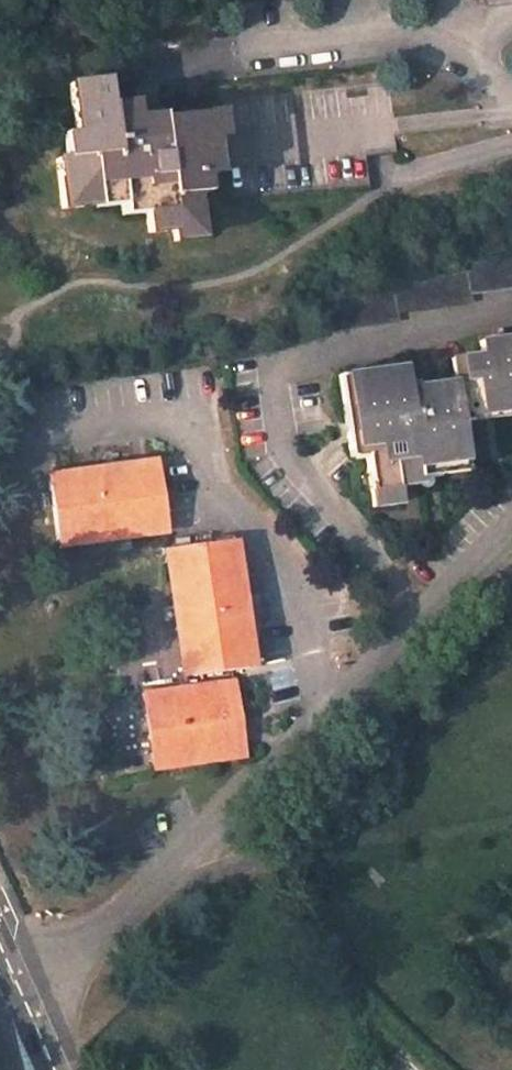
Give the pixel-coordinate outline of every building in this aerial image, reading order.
[(216,136),(214,113),(147,118),(132,120),(130,103),(104,105),(102,81),(66,84),(72,158),(53,161),(57,212),(139,203),(142,234),(168,232),(169,241),(192,239),(187,177),(209,175),(205,137),(216,136)] [(313,300),(317,331),(391,321),(390,312),(465,302),(464,294),(511,287),(511,257),(460,263),(461,272),(387,282),(388,290),(313,300)] [(343,379),(347,410),(353,450),(357,449),(365,510),(391,506),(388,489),(411,486),(409,475),(459,467),(454,427),(453,419),(474,416),(472,399),(494,396),(496,414),(511,411),(511,343),(511,340),(473,345),(474,359),(445,363),(447,386),(408,391),(408,394),(400,395),(397,371),(343,379)] [(454,427),(511,419),(511,411),(496,414),(494,396),(472,399),(474,416),(453,419),(454,427)] [(353,450),(347,410),(340,410),(345,451),(353,450)] [(155,448),(44,464),(52,526),(163,511),(155,448)] [(409,475),(411,486),(461,479),(459,467),(409,475)] [(229,523),(164,532),(182,661),(246,652),(229,523)] [(233,685),(231,666),(146,679),(155,744),(193,737),(195,748),(239,741),(236,720),(244,719),(239,684),(233,685)] [(239,684),(236,666),(231,666),(233,685),(239,684)] [(236,720),(239,741),(247,740),(244,719),(236,720)] [(156,754),(195,748),(193,737),(155,744),(156,754)]
